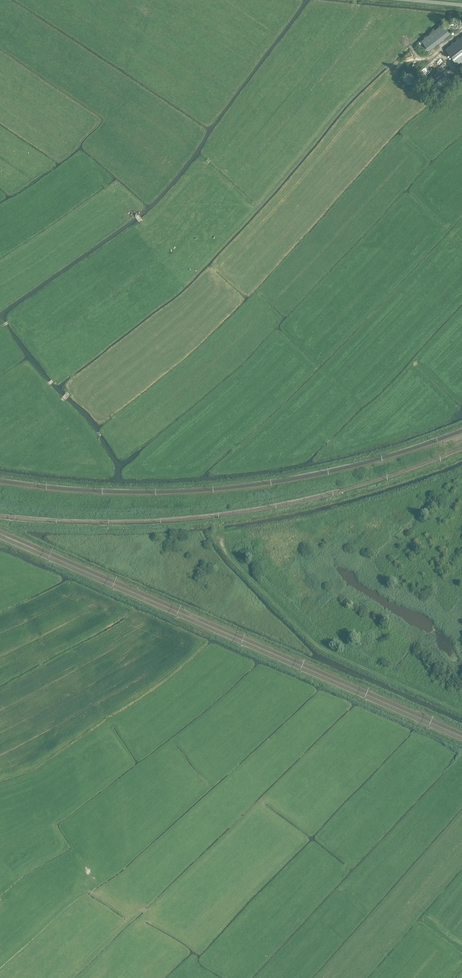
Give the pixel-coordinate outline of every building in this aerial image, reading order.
[(421,41),(429,50),(450,33),(442,24),(421,41)] [(445,49),(459,67),(461,64),(461,36),(445,49)] [(415,79),(415,78),(415,77),(415,76),(414,75),(413,74),(412,73),(411,73),(409,73),(408,73),(407,73),(406,74),(405,75),(405,76),(404,77),(404,78),(404,80),(405,81),(406,82),(407,83),(408,83),(409,83),(410,83),(412,83),(413,82),(414,82),(414,81),(415,79)]
